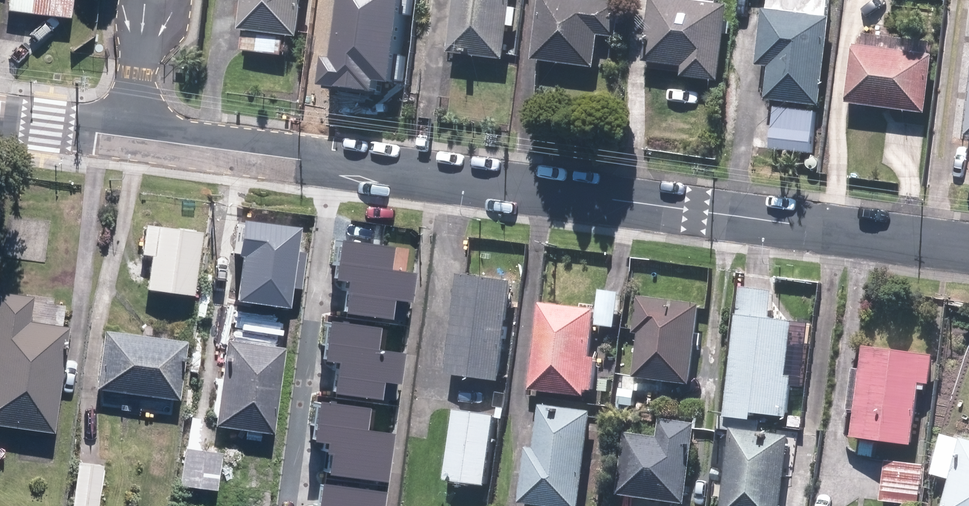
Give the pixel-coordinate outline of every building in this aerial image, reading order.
[(9,9),(32,11),(72,16),(74,0),(10,0),(9,9)] [(310,0),(249,0),(245,28),(248,28),(245,50),(288,55),(291,34),(305,36),(310,0)] [(410,0),(337,0),(329,58),(319,57),(315,84),(376,92),(377,80),(399,82),(410,0)] [(455,51),(511,58),(515,25),(521,26),(523,5),(518,5),(518,0),(461,0),(455,51)] [(537,58),(601,66),(605,35),(623,37),(628,0),(546,0),(537,58)] [(734,2),(724,1),(724,0),(656,0),(649,60),(689,65),(688,75),(725,79),(734,2)] [(838,15),(834,14),(835,0),(774,0),(773,6),(769,6),(762,64),(775,65),(771,98),(826,105),(838,15)] [(860,42),(852,102),(931,112),(940,52),(860,42)] [(821,110),(780,106),(776,148),(817,152),(821,110)] [(239,300),(292,308),(295,288),(303,289),(308,253),(300,251),(304,228),(246,219),(241,256),(245,257),(239,300)] [(204,231),(149,224),(146,253),(153,254),(149,287),(196,293),(204,231)] [(414,303),(418,274),(393,271),(396,248),(342,240),(336,281),(347,282),(343,311),(394,319),(396,300),(414,303)] [(520,279),(468,272),(454,372),(507,379),(520,279)] [(742,319),(731,415),(760,418),(761,410),(794,414),(805,318),(774,315),(777,288),(746,285),(742,319)] [(0,292),(0,422),(56,431),(73,325),(32,319),(36,295),(0,290),(0,292)] [(708,301),(647,295),(638,377),(699,383),(708,301)] [(602,305),(550,300),(541,387),(594,392),(602,305)] [(402,385),(407,354),(380,350),(383,330),(329,322),(323,362),(333,363),(332,372),(338,372),(335,392),(384,399),(386,382),(402,385)] [(191,340),(105,328),(97,387),(183,399),(191,340)] [(217,488),(226,426),(274,432),(286,346),(228,337),(217,419),(200,417),(192,415),(181,482),(217,488)] [(939,354),(872,343),(858,433),(916,442),(925,380),(935,382),(939,354)] [(387,481),(394,435),(368,431),(372,409),(317,401),(311,441),(322,442),(321,450),(327,451),(324,471),(387,481)] [(518,503),(540,505),(579,505),(592,412),(539,405),(533,447),(526,447),(518,503)] [(503,413),(462,407),(452,479),(494,485),(503,413)] [(637,430),(627,491),(690,501),(703,423),(668,417),(665,435),(637,430)] [(729,505),(784,505),(795,434),(740,426),(729,505)] [(968,435),(949,505),(968,505),(968,436),(968,435)] [(929,464),(892,459),(887,498),(925,502),(929,464)] [(80,462),(74,505),(100,505),(105,466),(91,464),(80,462)] [(320,484),(317,505),(386,505),(388,492),(320,484)]
